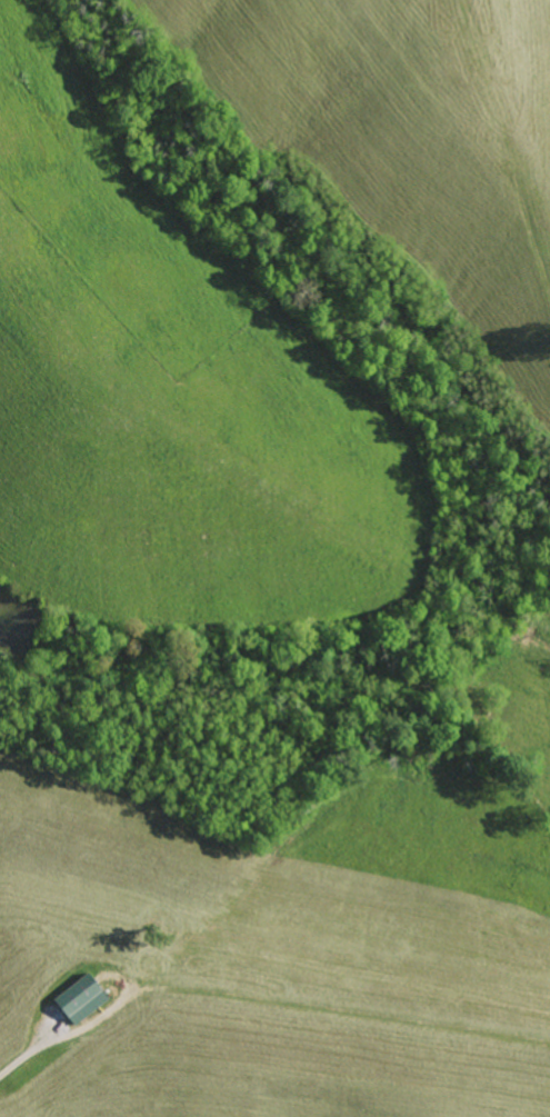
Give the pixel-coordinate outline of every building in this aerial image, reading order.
[(49,997),(66,1026),(104,1002),(86,974),(49,997)]
